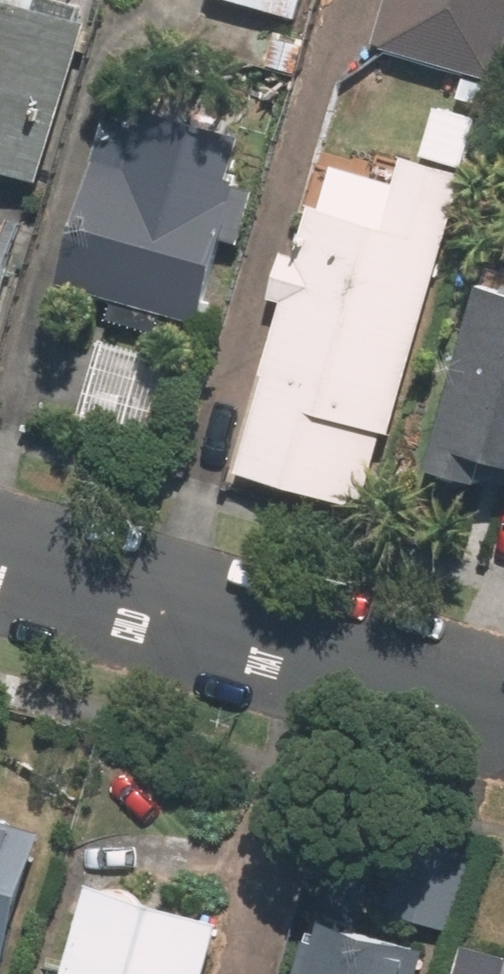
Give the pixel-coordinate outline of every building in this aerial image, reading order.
[(28,0),(0,0),(0,138),(46,152),(88,18),(28,0)] [(299,13),(303,0),(255,0),(299,13)] [(383,34),(488,62),(503,3),(503,0),(392,0),(383,34)] [(264,146),(141,108),(90,273),(214,310),(264,146)] [(472,169),(420,153),(396,226),(329,205),(248,455),(368,493),(472,169)] [(0,262),(0,315),(14,267),(0,262)] [(499,277),(447,447),(503,464),(503,279),(499,277)] [(183,352),(111,332),(89,409),(161,430),(183,352)] [(0,808),(0,973),(16,973),(58,825),(0,808)] [(431,843),(413,910),(453,920),(471,853),(431,843)] [(108,875),(76,973),(224,973),(242,917),(108,875)] [(326,905),(304,973),(422,973),(433,939),(326,905)] [(486,932),(474,973),(503,973),(503,938),(486,932)]
